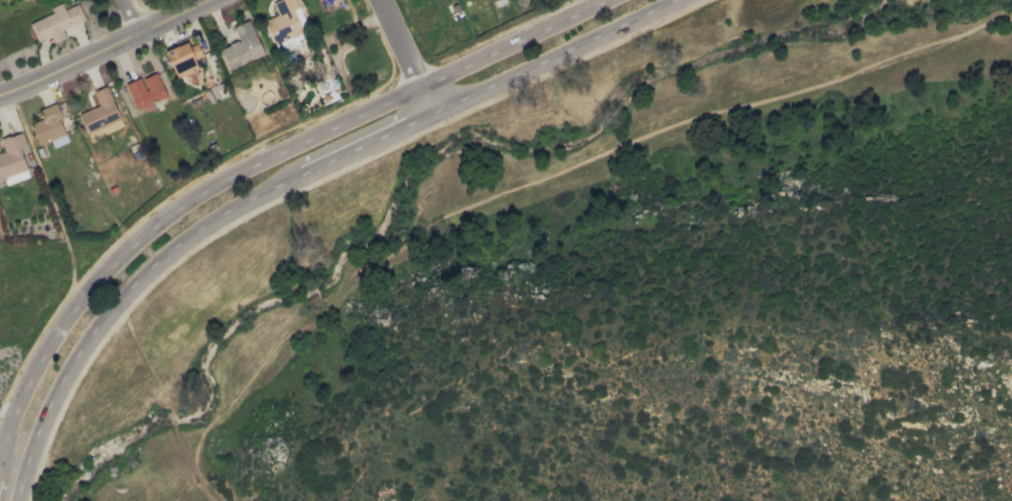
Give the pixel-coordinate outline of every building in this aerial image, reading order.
[(293,10),(298,8),(294,0),(277,0),(272,2),(277,15),(263,20),(272,45),(302,34),(293,10)] [(320,11),(330,11),(330,0),(319,0),(320,11)] [(52,14),(30,23),(37,40),(84,20),(77,4),(64,10),(61,3),(50,8),(52,14)] [(228,68),(262,57),(250,20),(233,26),(238,41),(221,47),(228,68)] [(196,43),(188,46),(186,41),(164,51),(177,78),(197,69),(193,59),(202,55),(196,43)] [(166,96),(156,72),(141,79),(140,77),(124,84),(137,113),(153,106),(151,103),(166,96)] [(78,114),(86,134),(97,130),(99,134),(122,126),(107,86),(92,91),(97,106),(78,114)] [(38,146),(50,141),(52,147),(68,141),(54,103),(38,109),(42,119),(29,124),(38,146)] [(28,177),(19,149),(26,146),(21,132),(0,139),(0,141),(3,151),(0,152),(0,181),(4,180),(6,184),(28,177)]
